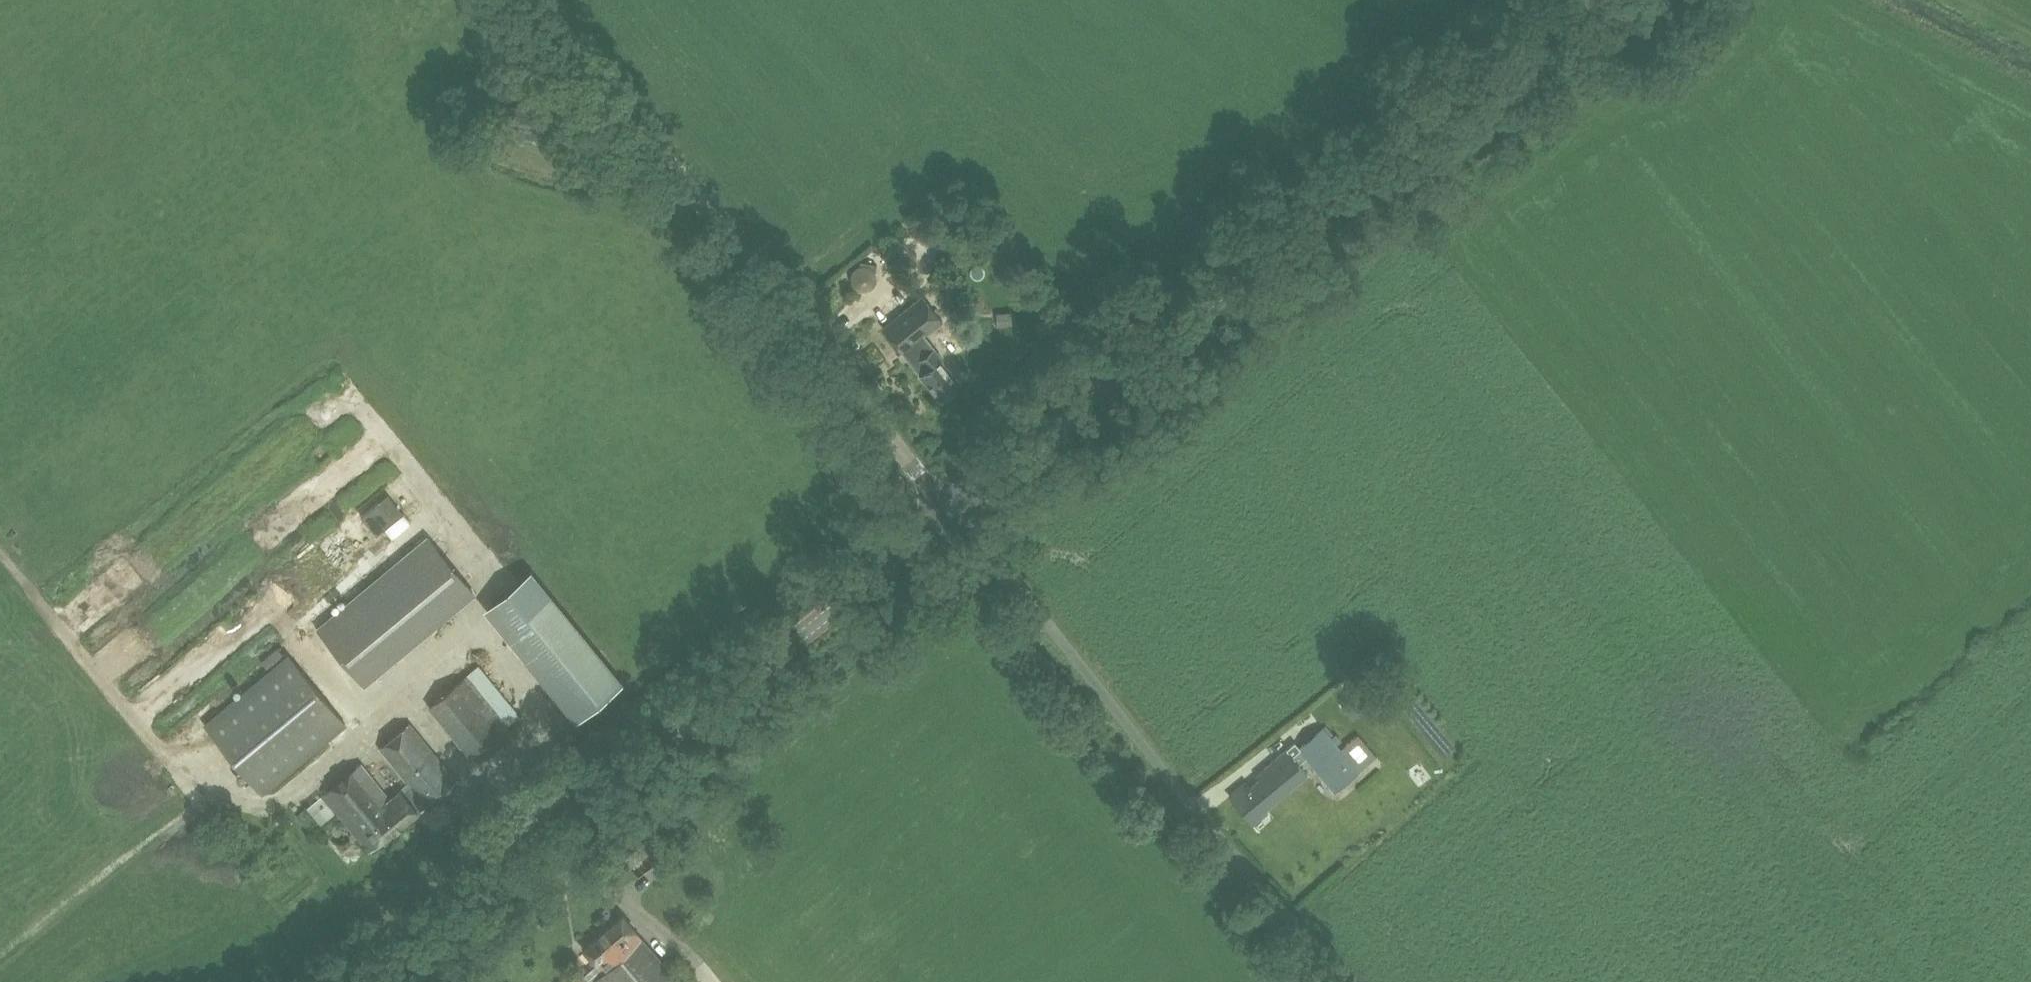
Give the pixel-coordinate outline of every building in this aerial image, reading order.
[(538,41),(541,46),(548,42),(544,37),(538,41)] [(532,72),(525,78),(531,84),(537,78),(532,72)] [(876,263),(859,259),(858,267),(874,271),(876,263)] [(898,343),(939,398),(959,381),(941,358),(942,357),(925,336),(943,321),(936,313),(923,295),(884,325),(898,343)] [(1010,311),(997,312),(998,324),(1011,323),(1010,311)] [(393,537),(411,522),(388,494),(361,516),(377,535),(385,528),(393,537)] [(345,577),(371,562),(358,541),(332,556),(345,577)] [(324,631),(365,683),(471,596),(429,545),(324,631)] [(624,686),(532,572),(485,610),(577,724),(624,686)] [(269,669),(285,656),(278,647),(261,660),(269,669)] [(204,723),(262,794),(348,723),(289,652),(285,656),(269,669),(204,723)] [(479,691),(442,722),(468,754),(518,713),(477,664),(465,675),(479,691)] [(428,705),(442,722),(479,691),(465,675),(428,705)] [(323,793),(369,850),(419,809),(456,779),(409,721),(377,746),(408,784),(390,798),(361,763),(323,793)] [(1230,795),(1252,822),(1267,810),(1265,807),(1313,766),(1333,790),(1360,768),(1374,755),(1355,733),(1341,745),(1324,726),(1299,747),(1294,742),(1260,771),(1263,775),(1251,785),(1247,781),(1230,795)] [(297,815),(306,826),(314,819),(304,808),(297,815)] [(636,932),(634,933),(619,915),(583,947),(604,970),(590,981),(680,981),(636,932)]
